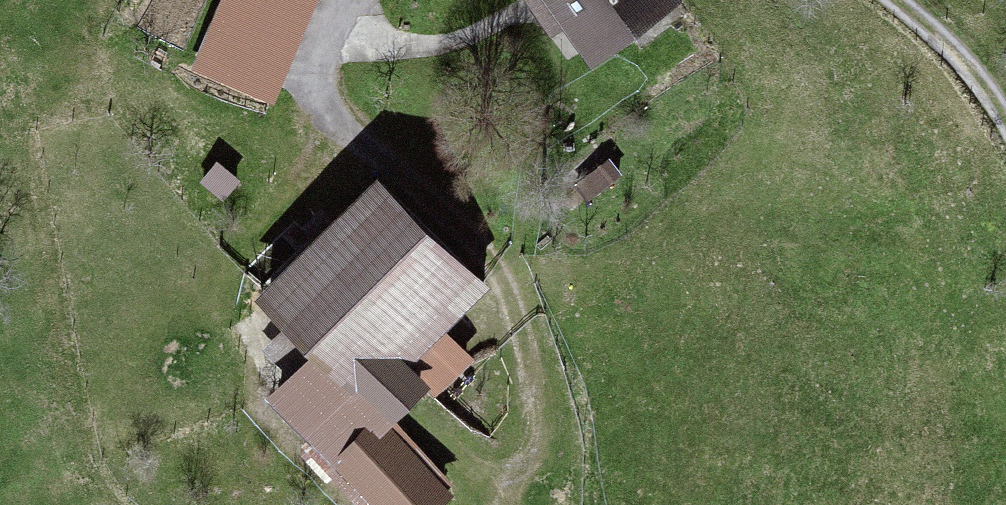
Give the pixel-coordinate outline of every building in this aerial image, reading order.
[(193,75),(273,105),(312,0),(221,0),(193,75)] [(666,0),(538,0),(585,67),(671,6),(666,0)] [(217,304),(276,361),(241,396),(354,504),(430,504),(443,491),(373,423),(393,402),(413,381),(432,399),(464,366),(438,340),(486,291),(354,164),(217,304)]
